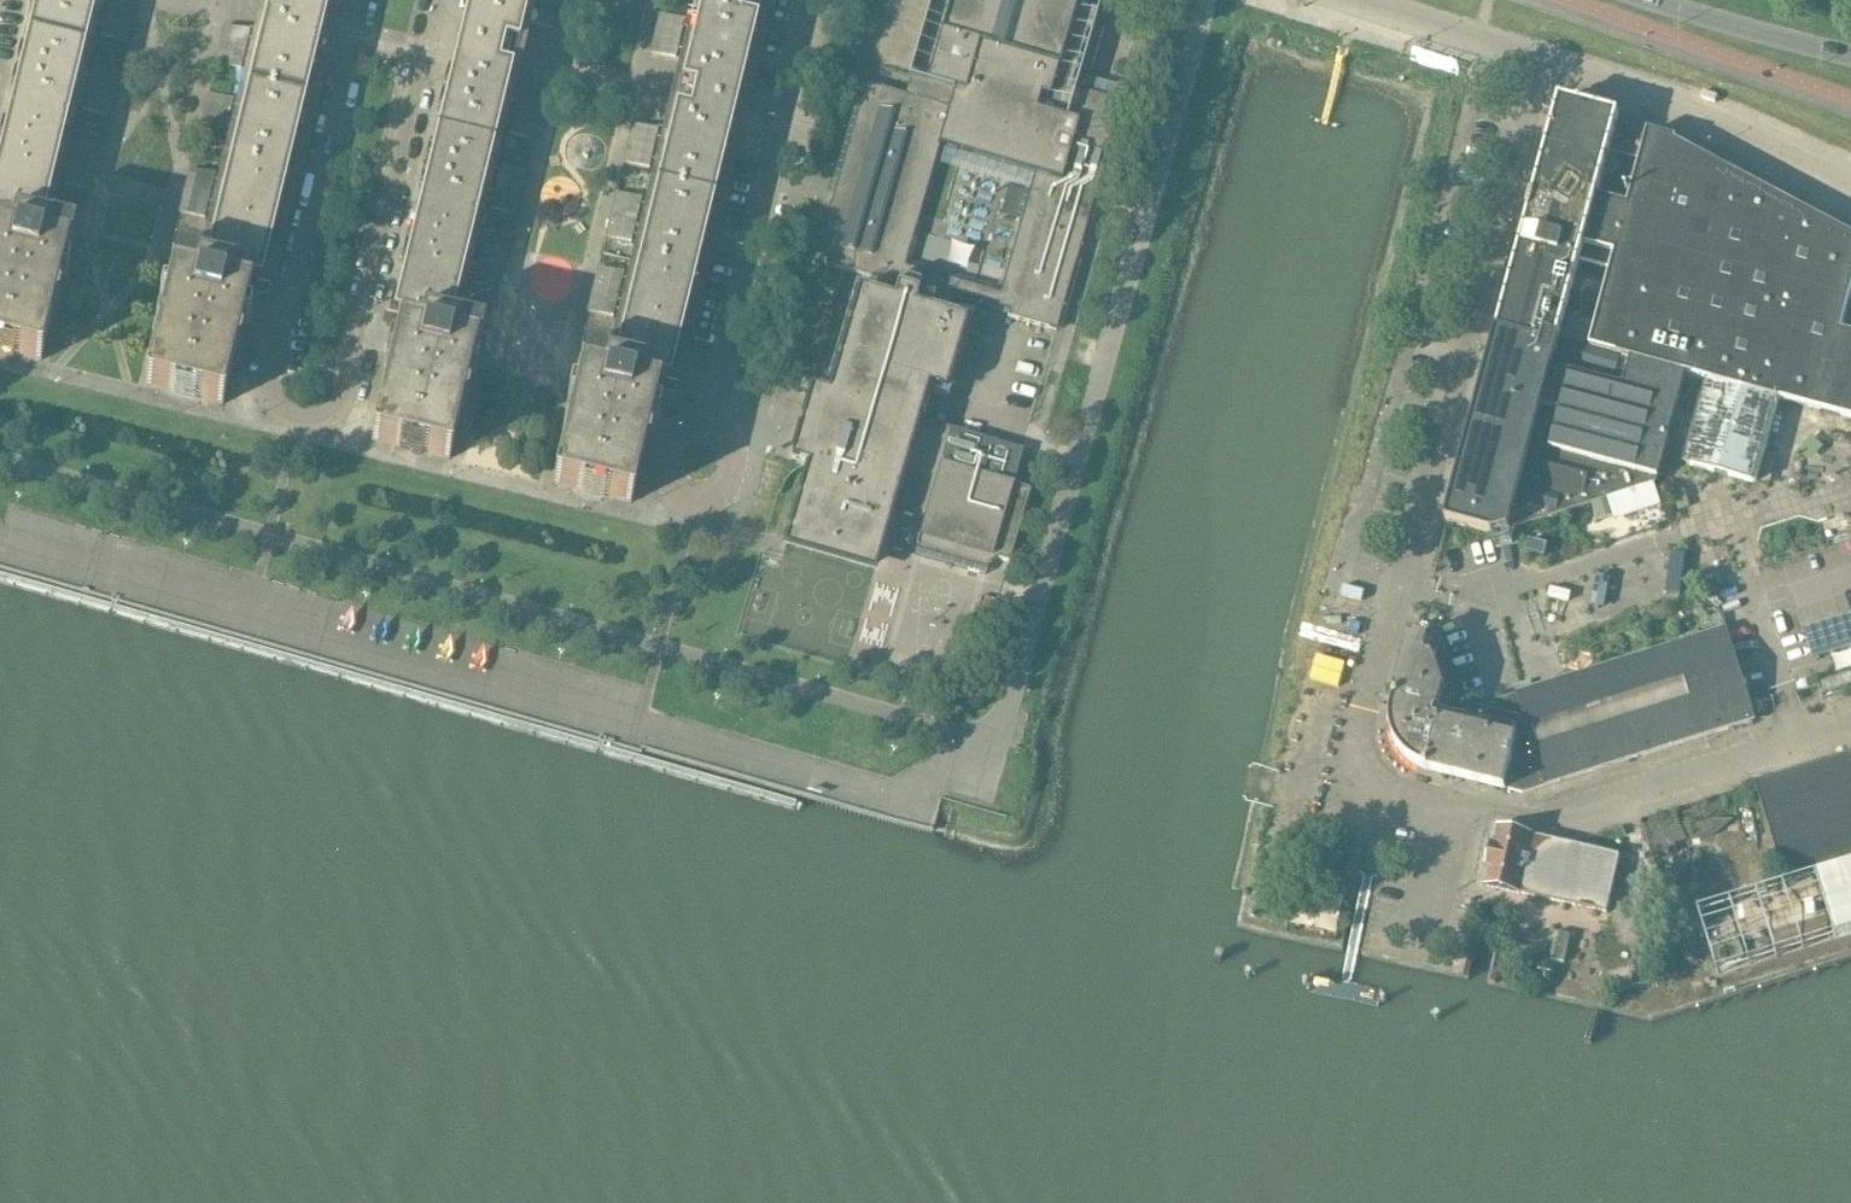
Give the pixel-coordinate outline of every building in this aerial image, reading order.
[(134,5),(113,0),(32,0),(32,4),(40,6),(37,17),(33,16),(28,36),(85,49),(90,27),(101,29),(99,38),(125,44),(134,5)] [(276,2),(326,14),(329,0),(277,0),(276,2)] [(464,1),(473,3),(470,14),(466,13),(458,46),(507,58),(510,46),(517,47),(523,25),(534,28),(534,27),(559,33),(567,0),(464,0),(464,1)] [(699,10),(755,24),(761,0),(701,0),(699,10)] [(1018,488),(1014,480),(1022,451),(918,421),(927,389),(944,394),(965,322),(948,317),(954,297),(1008,313),(1007,318),(1055,332),(1086,225),(1121,104),(1069,89),(1086,31),(1089,32),(1095,11),(1075,5),(1077,0),(931,0),(903,97),(864,86),(833,193),(842,196),(837,210),(829,207),(813,263),(883,283),(879,297),(858,291),(827,395),(810,390),(789,463),(806,468),(783,550),(873,576),(892,511),(923,520),(915,547),(916,547),(914,556),(985,576),(987,567),(988,568),(989,565),(997,560),(1008,564),(1029,491),(1018,488)] [(326,14),(276,2),(274,14),(266,12),(261,34),(249,31),(249,33),(224,27),(215,66),(240,72),(242,63),(253,66),(248,88),(304,102),(309,83),(305,82),(308,70),(316,72),(319,59),(311,57),(313,45),(318,46),(326,14)] [(750,44),(755,24),(699,10),(693,33),(682,30),(684,22),(659,16),(649,55),(674,61),(674,62),(686,65),(680,87),(687,89),(685,101),(734,112),(742,80),(737,79),(740,67),(748,70),(752,56),(743,54),(746,43),(750,44)] [(25,68),(17,66),(13,79),(22,81),(19,92),(15,92),(10,111),(66,124),(72,102),(83,105),(81,112),(107,118),(117,74),(92,67),(90,74),(79,72),(85,49),(28,36),(24,55),(28,56),(25,68)] [(533,143),(542,104),(517,98),(518,96),(506,93),(511,71),(504,70),(507,58),(458,46),(450,78),(454,79),(452,90),(452,91),(443,89),(440,102),(448,104),(445,116),(441,114),(436,134),(493,148),(498,125),(509,128),(507,136),(533,143)] [(304,102),(248,88),(242,111),(231,109),(233,102),(208,95),(197,140),(222,146),(224,139),(235,142),(230,164),(286,178),(291,158),(286,157),(289,146),(298,148),(301,134),(293,132),(295,121),(299,122),(304,102)] [(1850,298),(1850,237),(1673,142),(1647,135),(1646,140),(1616,131),(1620,117),(1559,100),(1517,258),(1445,523),(1492,536),(1656,484),(1685,376),(1709,382),(1686,465),(1756,484),(1779,401),(1850,421),(1850,335),(1842,333),(1850,298)] [(719,154),(721,144),(726,145),(734,112),(685,101),(682,112),(674,111),(669,133),(657,130),(657,131),(632,125),(623,164),(648,171),(650,162),(661,165),(656,187),(712,201),(717,181),(713,180),(716,169),(724,171),(727,157),(719,155),(719,154)] [(0,140),(0,155),(4,156),(1,167),(0,167),(0,188),(48,199),(54,177),(65,180),(63,187),(89,193),(99,148),(74,142),(72,149),(61,146),(66,124),(10,111),(6,129),(10,131),(7,142),(0,140)] [(433,166),(425,164),(421,178),(430,180),(427,191),(423,190),(418,209),(475,223),(480,201),(491,204),(489,211),(515,217),(526,172),(500,166),(499,173),(487,170),(493,148),(436,134),(432,154),(436,155),(433,166)] [(286,178),(230,164),(224,186),(213,183),(215,176),(190,170),(179,215),(204,221),(206,214),(217,216),(212,239),(268,252),(272,233),(268,232),(271,221),(280,223),(283,209),(274,207),(277,195),(281,196),(286,178)] [(712,201),(656,187),(651,210),(639,207),(641,200),(616,194),(605,239),(630,245),(632,238),(643,240),(638,263),(694,276),(699,257),(695,256),(697,244),(706,247),(709,233),(701,231),(703,220),(708,221),(712,201)] [(0,188),(0,352),(40,362),(67,250),(69,250),(72,239),(70,238),(70,237),(41,230),(48,199),(0,188)] [(415,241),(407,239),(403,252),(412,254),(409,266),(405,265),(400,284),(457,298),(462,276),(473,278),(471,285),(497,291),(508,247),(482,241),(480,248),(469,245),(475,223),(418,209),(414,229),(418,229),(415,241)] [(268,252),(212,239),(204,269),(175,262),(174,263),(172,263),(170,274),(172,275),(144,387),(222,405),(249,294),(244,293),(247,281),(260,284),(268,252)] [(694,276),(638,263),(632,285),(621,282),(623,275),(598,269),(587,313),(612,319),(614,312),(625,315),(620,337),(676,351),(681,332),(677,331),(679,319),(688,321),(691,308),(683,306),(685,294),(689,295),(694,276)] [(457,298),(400,284),(393,316),(406,319),(403,331),(398,330),(371,442),(448,460),(476,348),(478,349),(480,337),(478,337),(479,336),(449,329),(457,298)] [(676,351),(620,337),(612,368),(583,361),(582,362),(580,361),(578,373),(580,373),(552,485),(630,504),(657,393),(657,392),(652,391),(655,380),(668,383),(676,351)] [(1710,623),(1737,616),(1729,586),(1702,593),(1710,623)] [(1804,631),(1813,660),(1850,648),(1850,616),(1804,631)] [(1463,705),(1440,632),(1418,627),(1397,705),(1443,717),(1447,701),(1463,705)] [(1753,722),(1749,709),(1724,629),(1473,707),(1498,714),(1521,720),(1504,789),(1522,794),(1753,722)] [(1456,778),(1473,707),(1463,705),(1447,701),(1443,717),(1429,771),(1456,778)] [(1443,717),(1397,705),(1395,712),(1394,715),(1394,720),(1393,725),(1394,730),(1394,733),(1395,737),(1396,741),(1398,745),(1400,748),(1402,752),(1405,755),(1407,758),(1411,761),(1414,764),(1428,771),(1429,771),(1443,717)] [(1481,784),(1498,714),(1473,707),(1456,778),(1481,784)] [(1504,789),(1521,720),(1498,714),(1481,784),(1504,789)] [(1850,860),(1850,756),(1755,786),(1783,880),(1850,860)] [(1485,881),(1484,886),(1607,915),(1620,858),(1565,845),(1496,829),(1495,834),(1493,834),(1489,851),(1491,851),(1488,865),(1486,864),(1483,881),(1485,881)]
